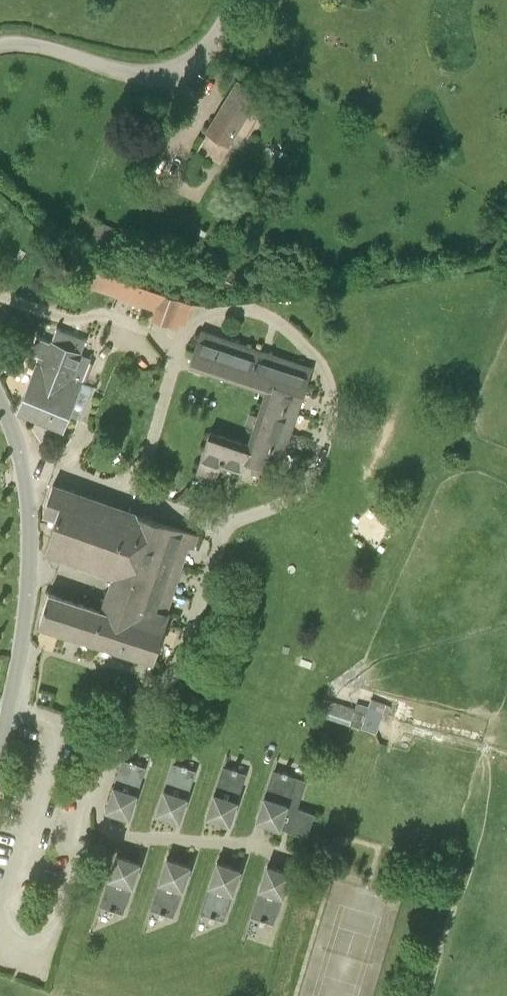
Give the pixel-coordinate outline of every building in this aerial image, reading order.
[(227,144),(258,92),(238,80),(207,131),(227,144)] [(186,168),(194,172),(203,156),(196,151),(186,168)] [(108,249),(116,229),(97,222),(90,243),(108,249)] [(170,327),(179,301),(91,269),(79,264),(74,275),(89,280),(87,284),(155,308),(151,320),(170,327)] [(312,367),(220,336),(201,329),(189,363),(266,390),(258,415),(250,412),(247,423),(255,426),(248,444),(210,430),(198,465),(196,471),(216,478),(221,464),(241,471),(244,460),(277,471),(312,367)] [(72,378),(81,354),(50,342),(44,357),(40,356),(18,410),(63,428),(82,382),(72,378)] [(154,660),(170,613),(166,612),(188,546),(193,548),(197,534),(128,511),(53,485),(43,512),(56,516),(45,550),(117,574),(105,610),(49,592),(39,622),(154,660)] [(325,699),(320,714),(349,724),(350,723),(362,727),(366,712),(325,699)] [(123,758),(106,809),(129,817),(146,766),(123,758)] [(173,762),(164,788),(163,788),(155,813),(180,821),(188,796),(196,770),(173,762)] [(223,765),(214,792),(213,791),(205,816),(230,825),(238,800),(237,799),(246,773),(223,765)] [(281,828),(281,827),(307,836),(314,813),(297,807),(306,780),(273,769),(264,795),(255,820),(281,828)] [(100,905),(123,912),(140,862),(116,854),(100,905)] [(158,882),(159,882),(150,908),(173,916),(182,890),(183,890),(191,865),(166,857),(158,882)] [(208,885),(209,886),(200,912),(224,920),(232,893),(233,894),(242,869),(217,860),(208,885)] [(258,889),(259,889),(251,915),(274,923),(283,897),(292,872),(267,864),(258,889)]
